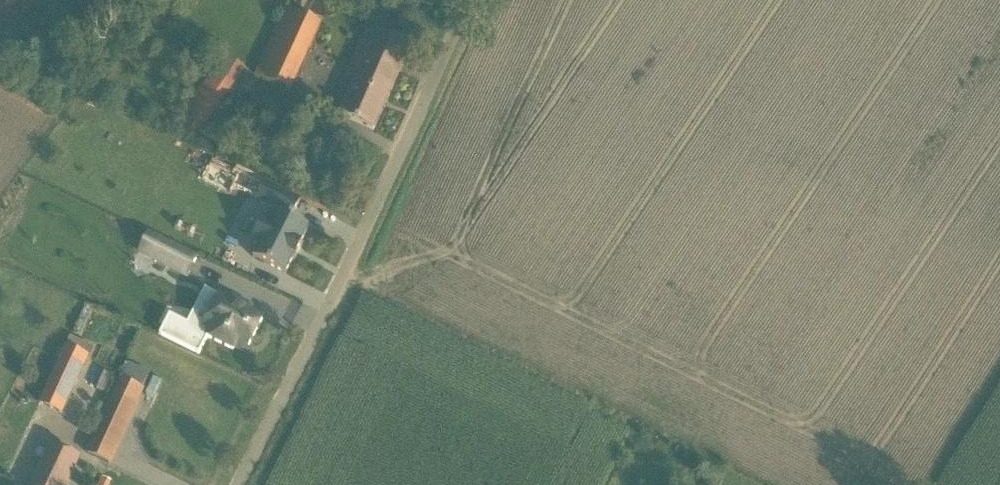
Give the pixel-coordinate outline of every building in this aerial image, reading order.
[(289,93),(321,24),(286,7),(255,76),(289,93)] [(354,79),(339,115),(373,130),(410,46),(367,27),(345,75),(354,79)] [(194,142),(245,67),(225,54),(174,128),(194,142)] [(309,227),(294,219),(303,201),(268,183),(259,201),(277,210),(272,221),(264,218),(252,242),(259,246),(254,257),(286,273),(294,256),(296,257),(303,245),(301,244),(309,227)] [(148,232),(137,254),(189,280),(200,257),(148,232)] [(233,350),(238,340),(249,346),(262,319),(248,312),(250,307),(222,293),(205,327),(211,330),(209,334),(207,338),(208,338),(233,350)] [(169,314),(159,335),(200,355),(208,338),(207,338),(209,334),(188,323),(169,314)] [(62,415),(90,357),(89,356),(93,347),(70,337),(39,404),(62,415)] [(143,389),(121,380),(87,453),(109,463),(143,389)] [(79,457),(52,444),(33,484),(67,484),(79,457)]
